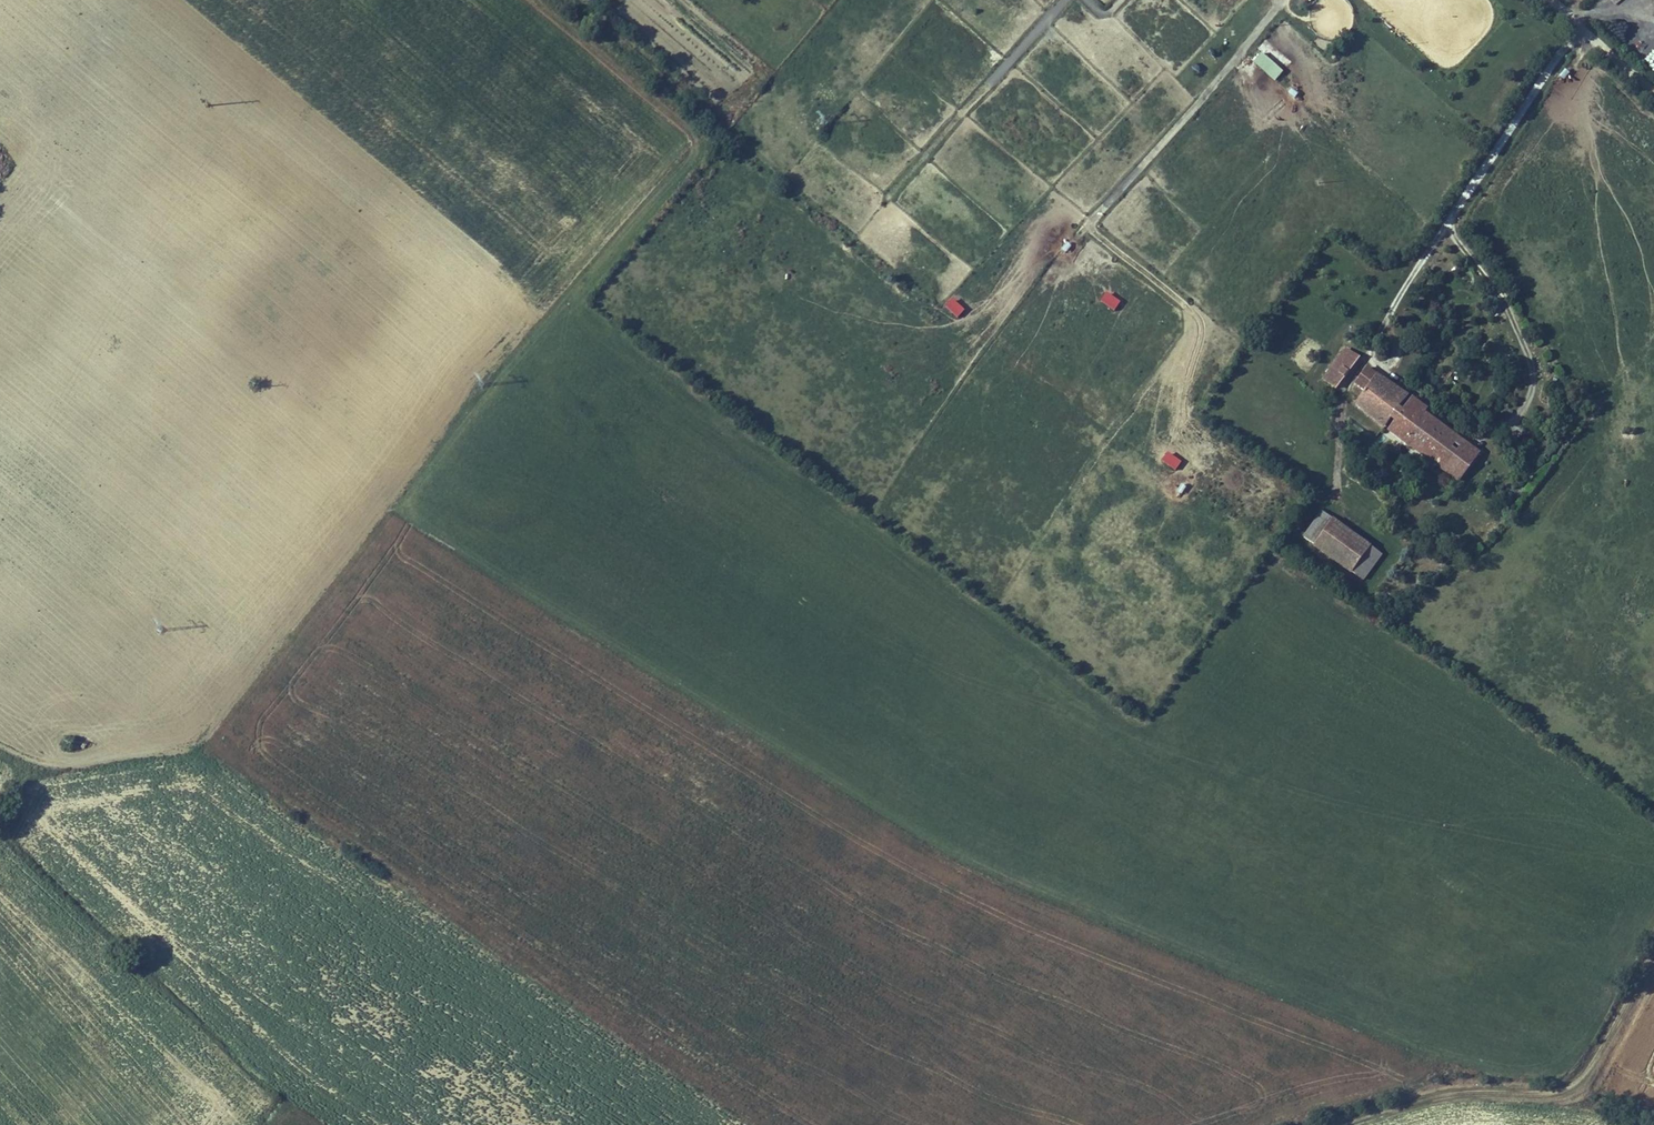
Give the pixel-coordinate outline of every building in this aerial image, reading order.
[(1262,51),(1253,62),(1276,81),(1285,71),(1262,51)] [(1107,291),(1100,302),(1115,311),(1122,301),(1107,291)] [(945,306),(957,318),(965,310),(953,297),(945,306)] [(1321,344),(1336,356),(1341,349),(1325,337),(1321,344)] [(1302,370),(1318,382),(1336,356),(1321,344),(1302,370)] [(1339,397),(1438,461),(1454,437),(1415,411),(1417,408),(1346,361),(1333,381),(1344,388),(1339,397)] [(1477,453),(1454,437),(1438,461),(1462,477),(1477,453)] [(1161,462),(1177,471),(1183,461),(1167,452),(1161,462)] [(1248,518),(1258,517),(1256,507),(1247,508),(1248,518)] [(1343,525),(1319,512),(1303,537),(1329,550),(1365,567),(1378,543),(1343,525)]
